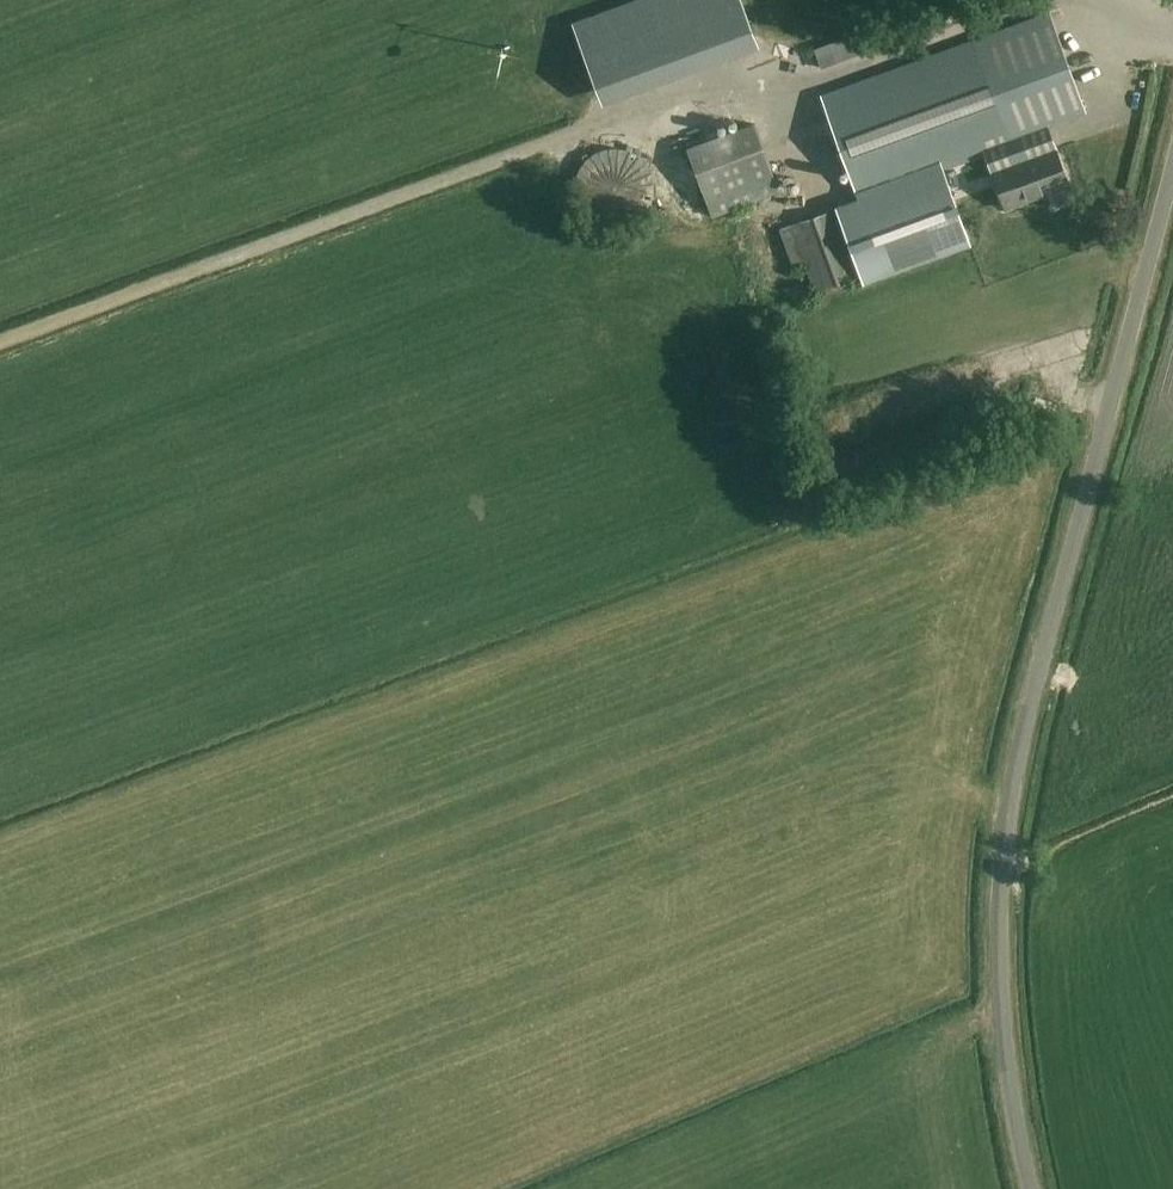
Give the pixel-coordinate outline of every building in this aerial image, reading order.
[(861,276),(864,285),(969,246),(942,170),(990,152),(996,170),(991,172),(1005,210),(1070,186),(1056,149),(1017,163),(1010,145),(1012,144),(1010,141),(1084,114),(1050,20),(1062,15),(1060,9),(822,96),(860,200),(839,209),(861,276)] [(771,61),(787,58),(784,42),(768,45),(771,61)] [(781,194),(755,124),(687,150),(714,219),(781,194)] [(656,193),(657,190),(656,187),(656,183),(655,180),(654,177),(653,173),(651,170),(649,167),(647,165),(645,162),(642,160),(640,158),(637,156),(634,154),(631,153),(627,152),(624,151),(620,151),(617,150),(614,151),(610,151),(607,152),(604,153),(600,154),(597,156),(594,158),(592,160),(589,162),(587,165),(585,167),(583,170),(581,173),(580,177),(579,180),(578,183),(578,187),(577,190),(578,194),(578,197),(579,200),(580,204),(581,207),(583,210),(585,213),(587,215),(589,218),(592,220),(594,222),(597,224),(600,226),(604,227),(607,228),(610,229),(614,229),(617,230),(620,229),(624,229),(627,228),(631,227),(634,226),(637,224),(640,222),(642,220),(645,218),(647,215),(649,213),(651,210),(653,207),(654,204),(655,200),(656,197),(656,193)] [(861,276),(839,209),(782,229),(806,296),(861,276)] [(1008,385),(1033,377),(1029,367),(1004,375),(1008,385)]
